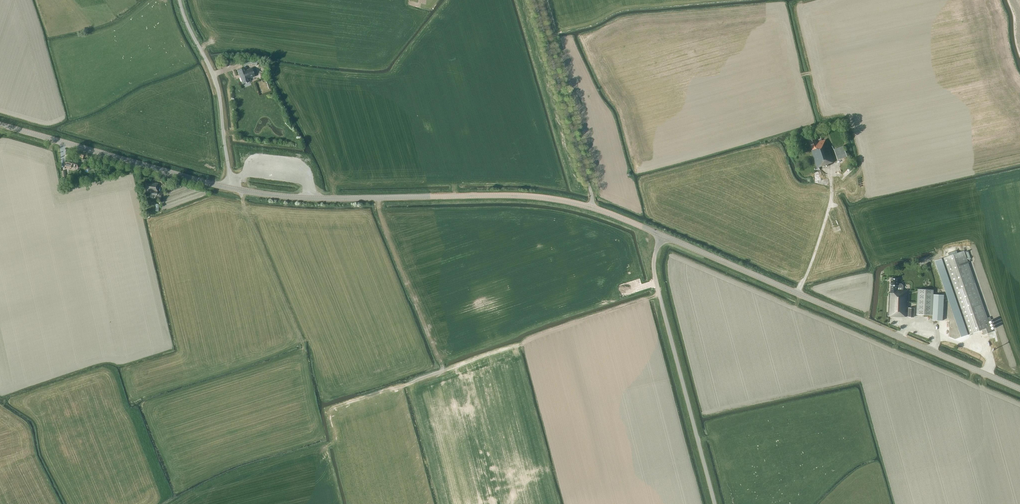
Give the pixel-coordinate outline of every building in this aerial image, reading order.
[(248,57),(250,64),(257,65),(258,59),(248,57)] [(249,78),(254,76),(251,69),(247,71),(245,67),(238,70),(243,84),(250,81),(249,78)] [(814,137),(809,139),(813,150),(811,150),(817,167),(834,162),(826,139),(822,141),(819,142),(816,143),(814,137)] [(838,161),(847,157),(843,146),(834,149),(838,161)] [(78,168),(80,162),(73,160),(66,158),(65,166),(71,168),(72,166),(78,168)] [(157,194),(158,183),(151,182),(151,183),(146,182),(145,189),(146,189),(145,191),(151,192),(151,195),(151,198),(160,199),(161,194),(157,194)] [(957,253),(956,250),(948,252),(949,256),(942,258),(968,335),(982,330),(984,335),(992,332),(988,321),(990,320),(989,317),(987,318),(964,250),(957,253)] [(907,317),(908,290),(903,290),(903,285),(902,283),(897,283),(898,279),(891,278),(890,293),(889,293),(888,316),(907,317)] [(943,321),(944,295),(933,294),(934,289),(918,289),(916,314),(932,315),(932,320),(943,321)]
